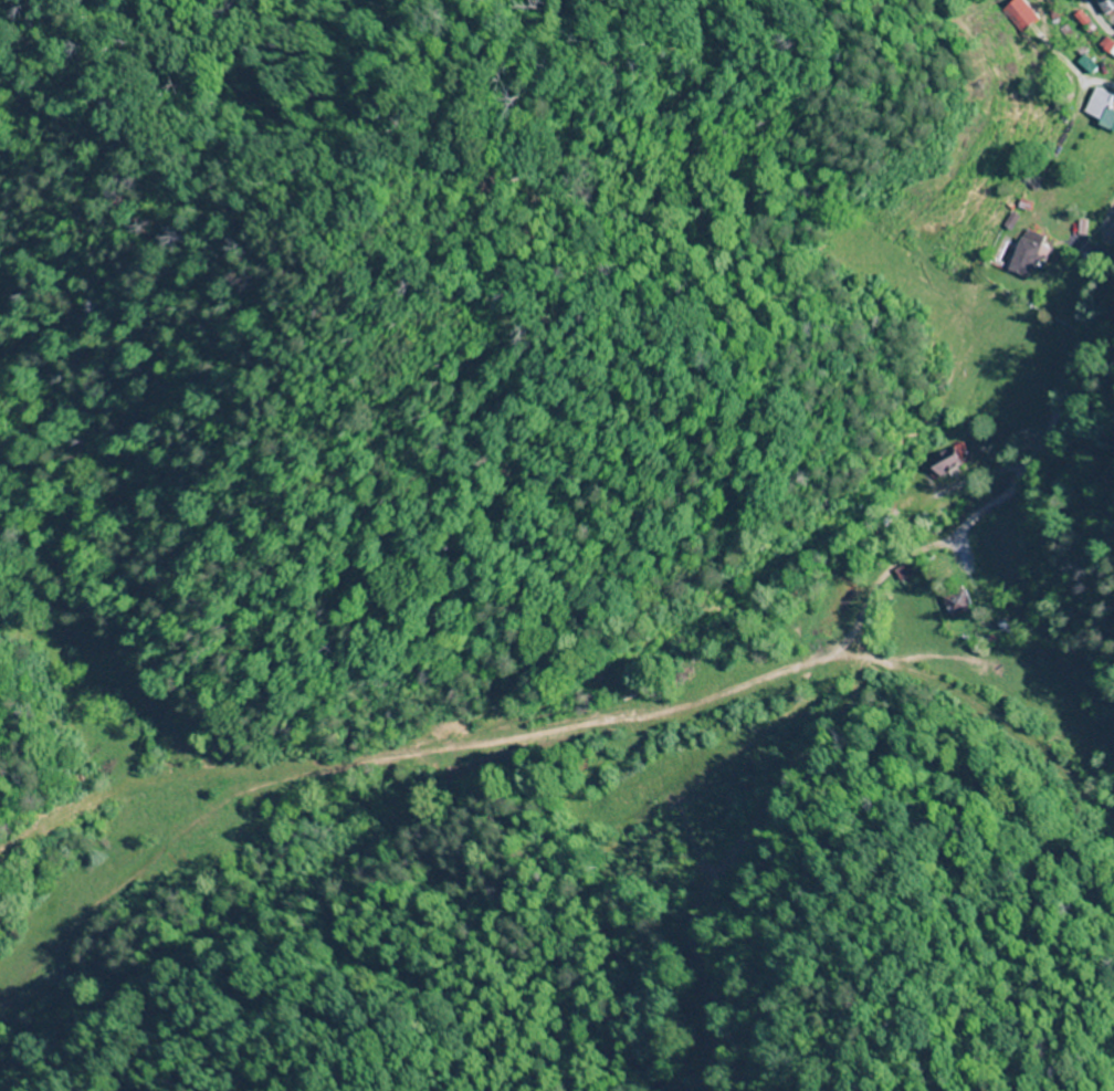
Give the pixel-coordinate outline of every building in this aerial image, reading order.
[(1024,36),(1042,19),(1024,0),(1016,0),(1002,13),(1024,36)] [(1113,13),(1113,0),(1097,0),(1110,16),(1113,13)] [(1107,35),(1098,49),(1111,58),(1113,53),(1113,40),(1107,35)] [(1102,85),(1088,112),(1113,125),(1113,91),(1102,85)] [(1015,270),(1039,280),(1054,244),(1030,233),(1015,270)] [(935,481),(971,461),(962,445),(927,465),(935,481)] [(949,617),(973,612),(967,589),(944,594),(949,617)]
